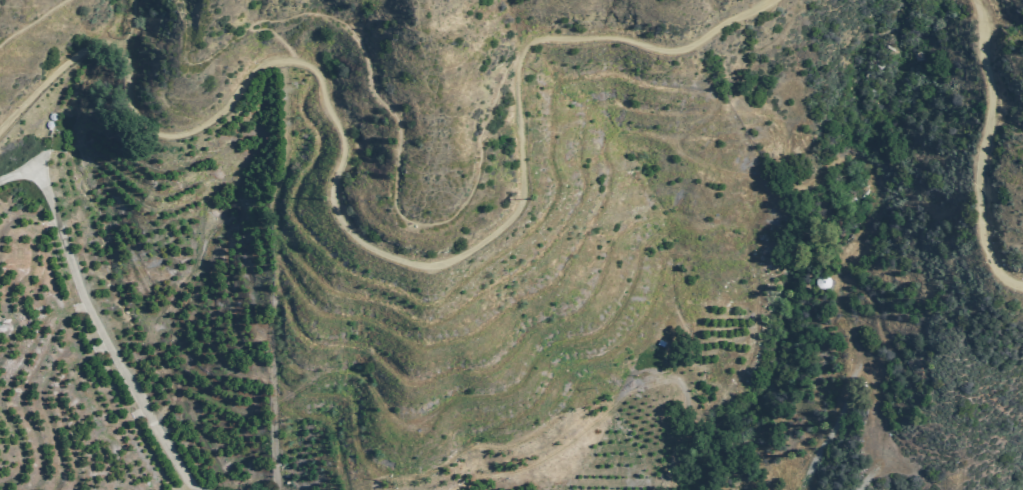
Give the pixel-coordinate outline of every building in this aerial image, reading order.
[(829,283),(829,280),(828,277),(826,275),(824,274),(821,273),(819,273),(816,274),(815,276),(813,278),(813,281),(813,283),(814,286),(816,287),(818,289),(821,289),(824,289),(826,287),(828,285),(829,283)] [(874,373),(869,393),(874,395),(880,375),(874,373)]
